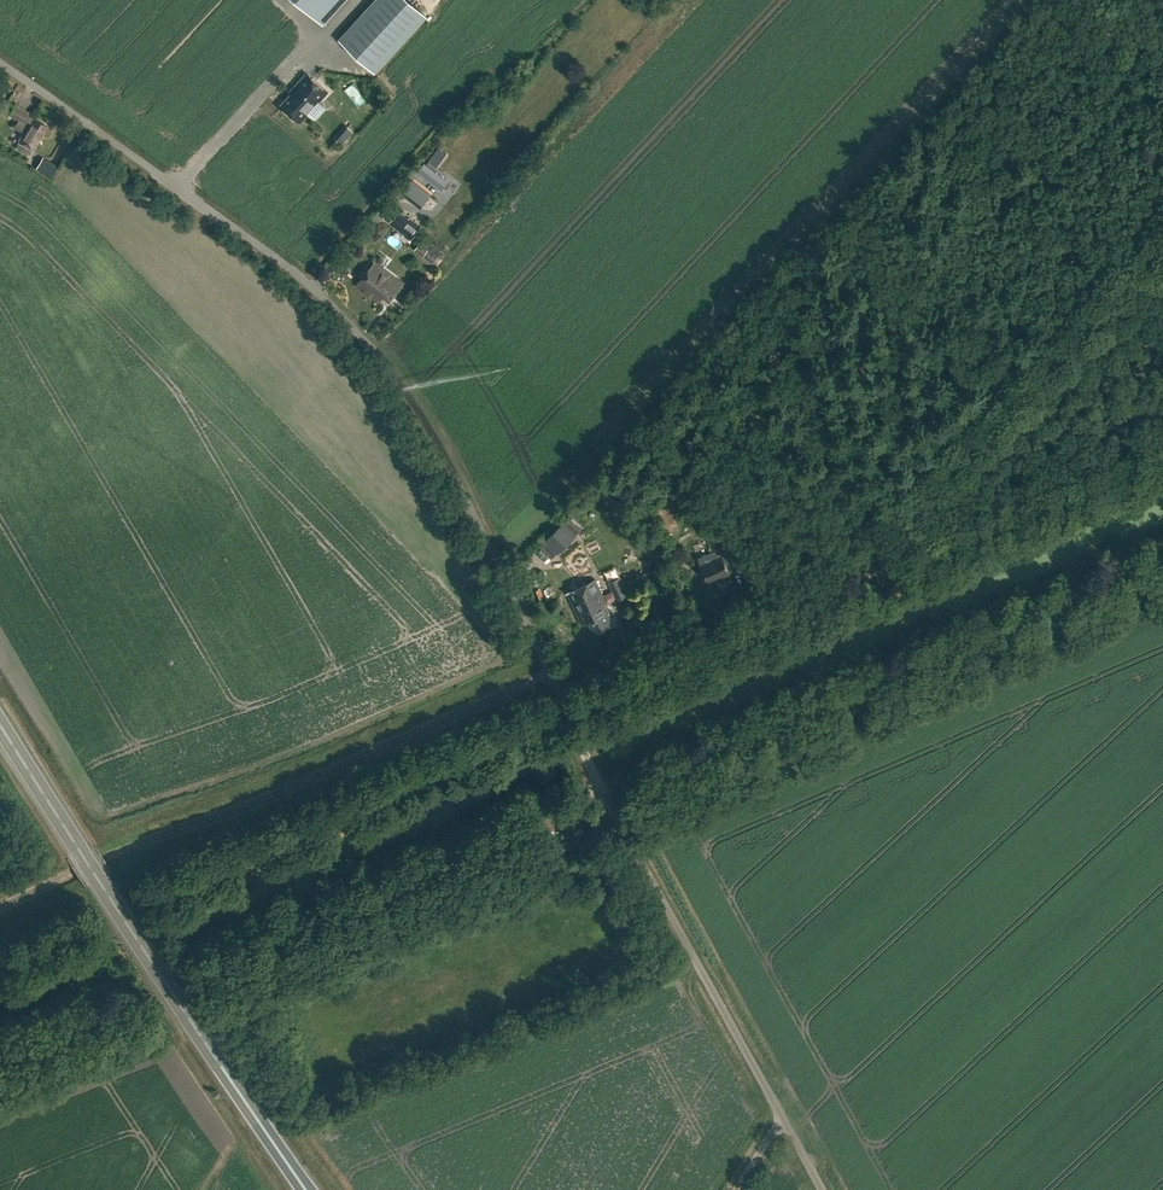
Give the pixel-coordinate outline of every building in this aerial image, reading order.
[(322,23),(343,0),(297,0),(322,23)] [(426,16),(409,0),(374,0),(339,39),(375,72),(426,16)] [(460,5),(456,0),(450,0),(439,9),(446,17),(460,5)] [(282,105),(300,121),(327,91),(308,73),(296,86),(298,88),(282,105)] [(324,98),(313,109),(318,115),(330,104),(324,98)] [(18,146),(19,148),(28,154),(30,154),(33,149),(35,150),(35,149),(37,150),(39,149),(42,144),(42,142),(40,141),(49,126),(30,114),(31,112),(17,103),(10,114),(20,120),(15,126),(25,132),(19,141),(21,141),(18,146)] [(342,134),(352,123),(329,104),(320,116),(342,134)] [(338,133),(334,137),(342,144),(346,140),(338,133)] [(439,148),(435,153),(442,159),(446,154),(439,148)] [(42,157),(36,168),(52,177),(58,166),(42,157)] [(415,178),(427,187),(430,182),(428,181),(434,173),(425,166),(415,178)] [(422,190),(414,201),(420,206),(429,194),(423,189),(422,190)] [(391,222),(412,239),(422,227),(401,210),(391,222)] [(416,249),(425,256),(430,249),(421,242),(416,249)] [(374,259),(357,284),(379,300),(387,294),(392,298),(404,281),(374,259)] [(540,545),(552,558),(583,529),(571,516),(540,545)] [(702,565),(709,581),(728,573),(722,557),(721,557),(719,551),(725,549),(719,534),(708,539),(713,553),(715,553),(717,558),(702,565)] [(621,575),(609,581),(617,599),(629,594),(621,575)] [(590,621),(595,631),(610,624),(606,614),(609,613),(606,607),(608,605),(596,579),(568,591),(583,624),(590,621)] [(534,590),(539,599),(545,596),(541,587),(534,590)] [(572,840),(575,847),(580,844),(577,838),(572,840)]
